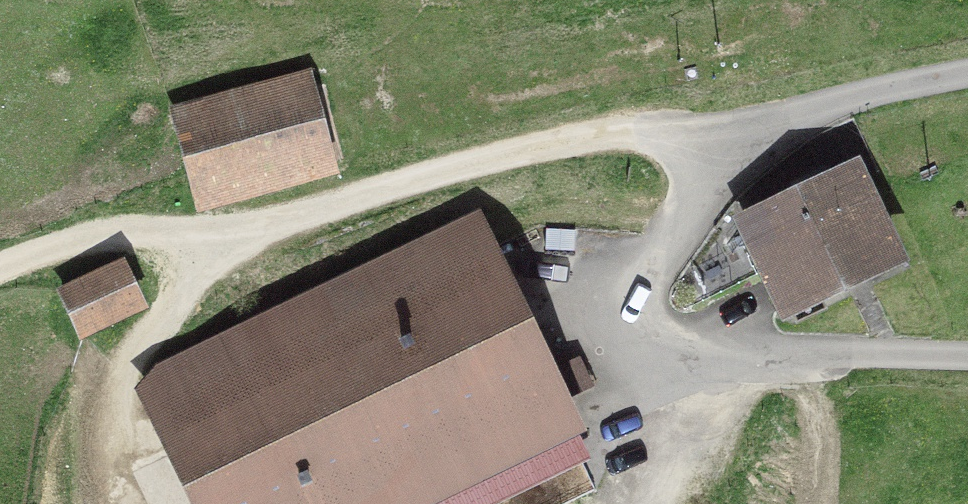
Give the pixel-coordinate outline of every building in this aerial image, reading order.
[(309,80),(173,117),(197,204),(332,167),(309,80)] [(746,223),(787,311),(896,260),(854,172),(829,184),(824,174),(794,188),(799,198),(746,223)] [(482,253),(159,407),(206,503),(349,503),(555,406),(482,253)] [(123,266),(62,294),(81,334),(142,307),(123,266)]
